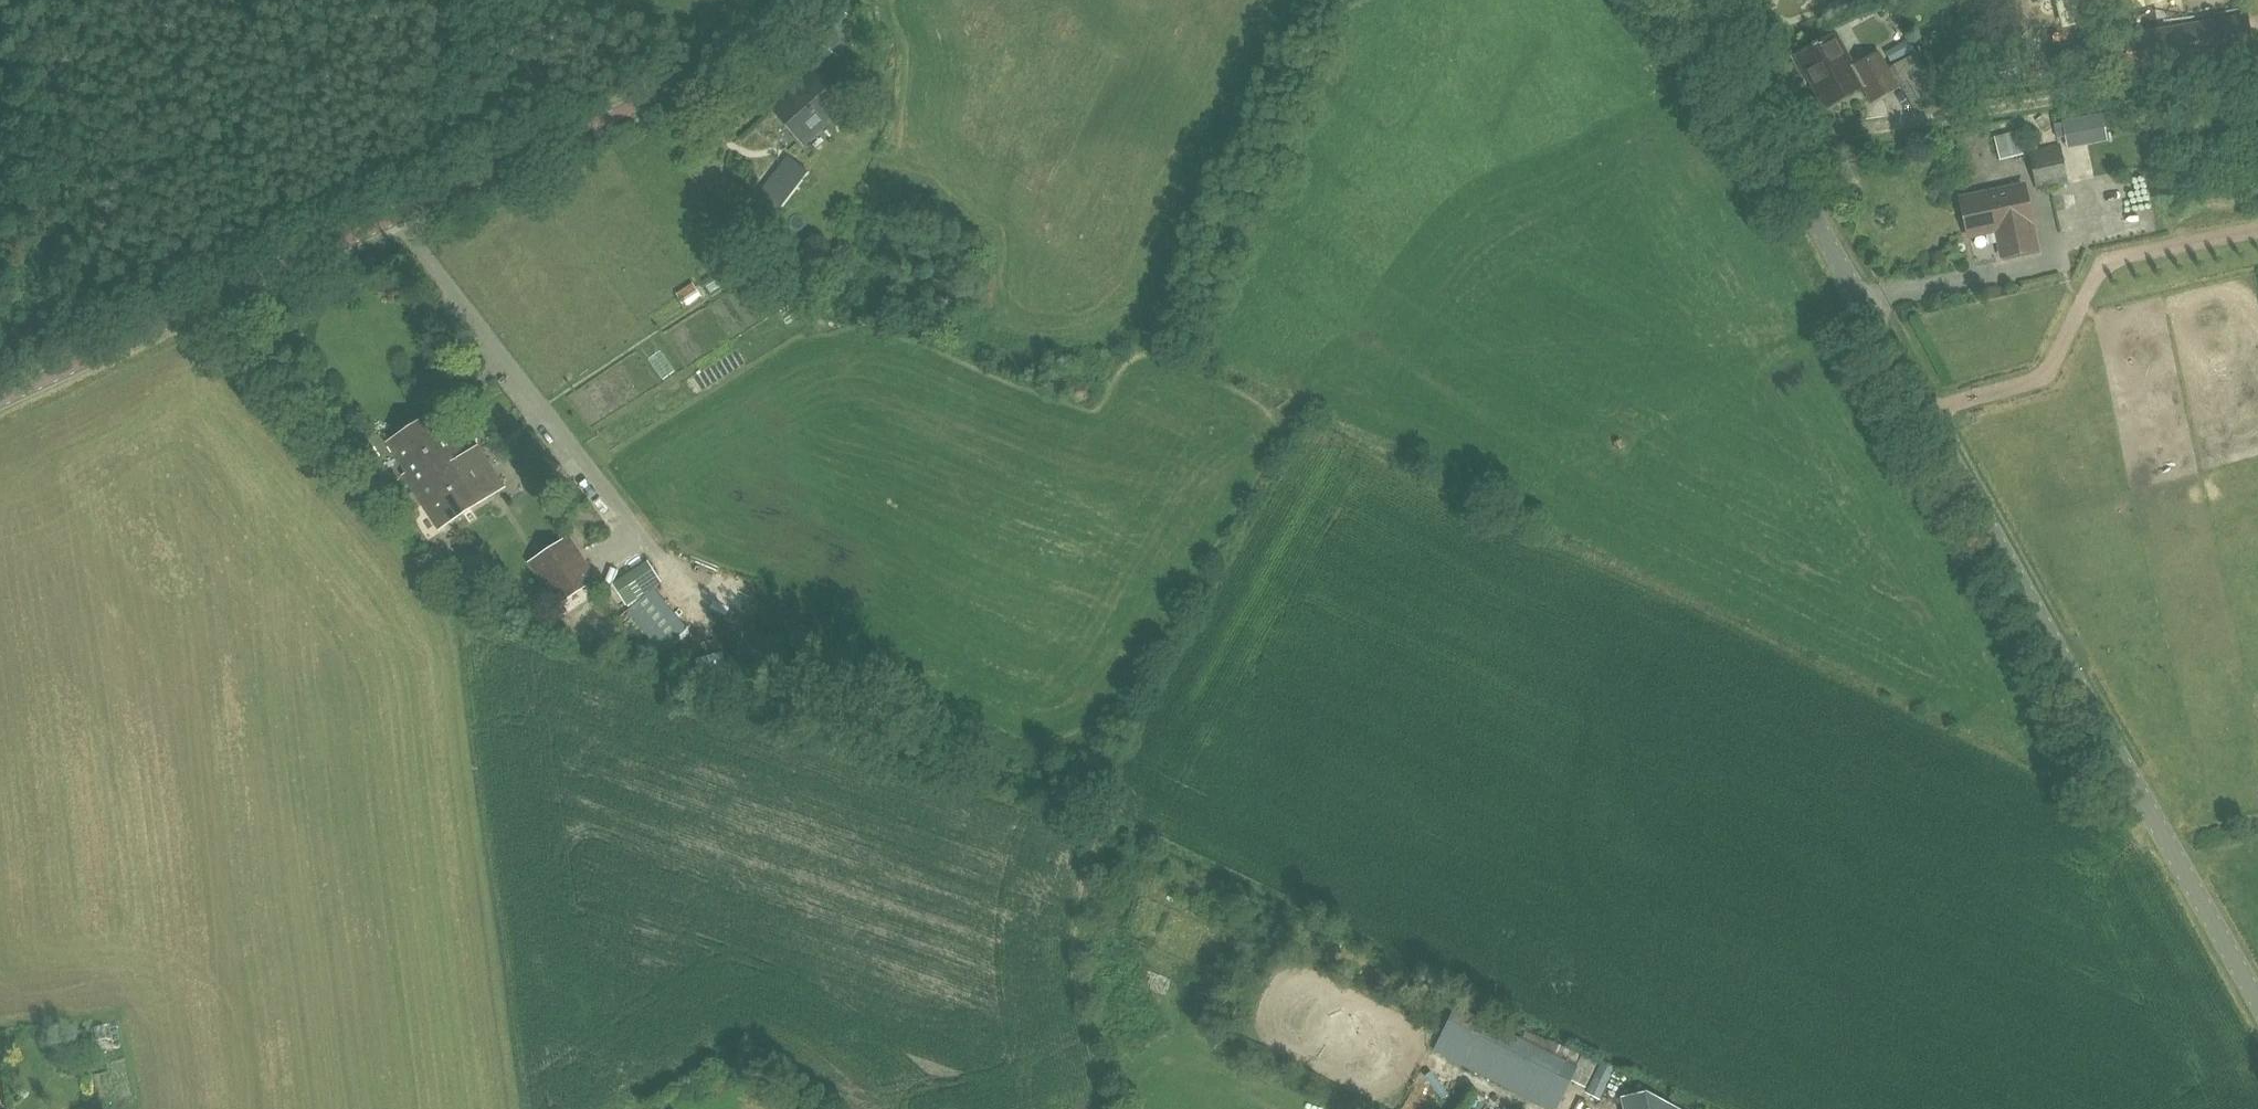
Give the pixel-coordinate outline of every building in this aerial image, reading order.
[(2067,19),(2176,0),(2064,0),(2067,19)] [(828,4),(809,39),(839,57),(858,21),(828,4)] [(2103,39),(2108,75),(2252,51),(2247,16),(2103,39)] [(1796,56),(1824,106),(1862,85),(1870,100),(1897,85),(1899,84),(1921,112),(1942,101),(1916,51),(1887,68),(1878,53),(1853,67),(1835,34),(1796,56)] [(1909,39),(1886,52),(1891,62),(1915,50),(1909,39)] [(848,103),(817,68),(771,108),(803,143),(848,103)] [(2105,110),(2065,116),(2068,133),(2108,126),(2105,110)] [(1993,136),(2000,161),(2024,155),(2018,130),(1993,136)] [(2068,183),(2061,144),(2029,151),(2036,191),(2068,183)] [(788,155),(758,194),(779,210),(801,181),(789,173),(797,162),(788,155)] [(1996,230),(1998,242),(2001,257),(2038,249),(2024,184),(1961,198),(1969,236),(1996,230)] [(693,303),(709,292),(701,280),(685,291),(693,303)] [(455,443),(435,413),(389,442),(409,473),(405,476),(438,528),(503,486),(477,447),(467,454),(458,441),(455,443)] [(356,447),(342,457),(351,469),(364,460),(356,447)] [(555,607),(598,578),(570,534),(527,562),(555,607)] [(655,587),(644,593),(624,609),(660,653),(690,628),(655,587)] [(1570,1080),(1586,1086),(1596,1064),(1581,1056),(1581,1054),(1561,1044),(1463,996),(1453,1013),(1435,1050),(1548,1108),(1557,1108),(1570,1080)] [(1600,1098),(1610,1080),(1614,1072),(1600,1065),(1598,1068),(1586,1092),(1600,1098)] [(1646,1090),(1620,1097),(1623,1108),(1681,1108),(1646,1090)]
